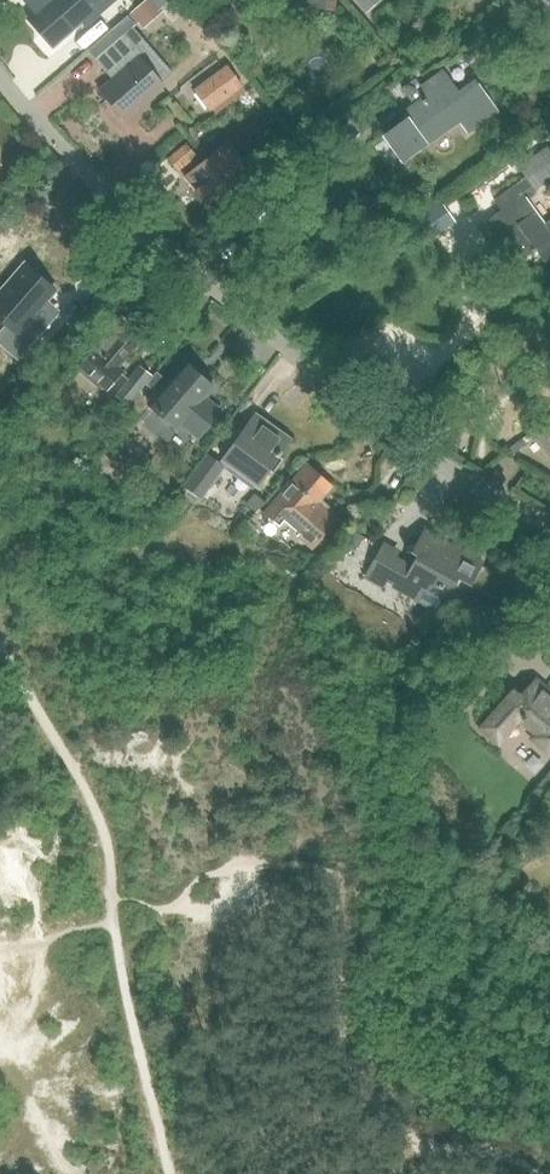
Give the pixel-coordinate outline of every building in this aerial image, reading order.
[(28,19),(52,46),(82,20),(86,25),(116,0),(23,0),(34,14),(28,19)] [(127,15),(135,25),(138,28),(170,0),(145,0),(127,15)] [(335,11),(337,0),(303,0),(302,5),(335,11)] [(366,12),(380,0),(356,0),(366,12)] [(127,15),(87,51),(112,80),(100,91),(123,119),(163,85),(140,58),(121,37),(133,27),(135,25),(127,15)] [(195,90),(210,110),(241,87),(227,67),(220,71),(195,90)] [(410,117),(385,136),(403,161),(427,143),(427,144),(459,121),(467,133),(498,110),(475,77),(458,90),(442,68),(420,84),(416,78),(403,87),(413,102),(404,109),(410,117)] [(350,119),(338,128),(347,141),(360,131),(350,119)] [(227,144),(203,163),(185,178),(206,204),(248,170),(227,144)] [(547,146),(519,167),(535,188),(549,177),(549,150),(547,146)] [(169,160),(177,170),(192,157),(184,148),(169,160)] [(491,219),(492,220),(505,239),(506,238),(522,259),(534,251),(535,253),(538,251),(540,254),(546,261),(549,258),(549,215),(542,220),(524,195),(525,195),(523,192),(533,185),(526,177),(496,199),(504,210),(491,219)] [(414,218),(429,239),(454,221),(439,201),(414,218)] [(0,292),(0,318),(7,325),(0,333),(0,342),(18,358),(57,313),(45,302),(55,290),(25,263),(0,292)] [(94,326),(79,345),(89,354),(80,365),(110,390),(125,372),(119,366),(145,335),(130,322),(128,324),(120,317),(105,335),(94,326)] [(157,371),(146,383),(157,393),(149,404),(178,429),(182,423),(197,436),(219,411),(205,398),(214,387),(185,362),(168,381),(157,371)] [(116,396),(128,405),(151,375),(140,366),(116,396)] [(221,461),(257,486),(289,441),(253,416),(221,461)] [(549,459),(549,421),(532,436),(549,459)] [(523,436),(508,449),(513,454),(528,442),(523,436)] [(201,497),(224,466),(208,455),(186,486),(201,497)] [(297,535),(312,548),(337,519),(319,503),(335,486),(308,462),(264,512),(280,526),(285,519),(300,532),(297,535)] [(255,494),(246,504),(256,513),(264,503),(255,494)] [(471,582),(483,562),(426,530),(414,551),(423,557),(417,569),(394,556),(398,550),(385,543),(367,575),(385,585),(388,580),(440,609),(458,575),(471,582)] [(355,531),(348,542),(357,547),(363,536),(355,531)] [(482,729),(498,743),(519,719),(535,734),(532,738),(549,753),(549,689),(549,688),(538,679),(521,698),(514,692),(482,729)]
